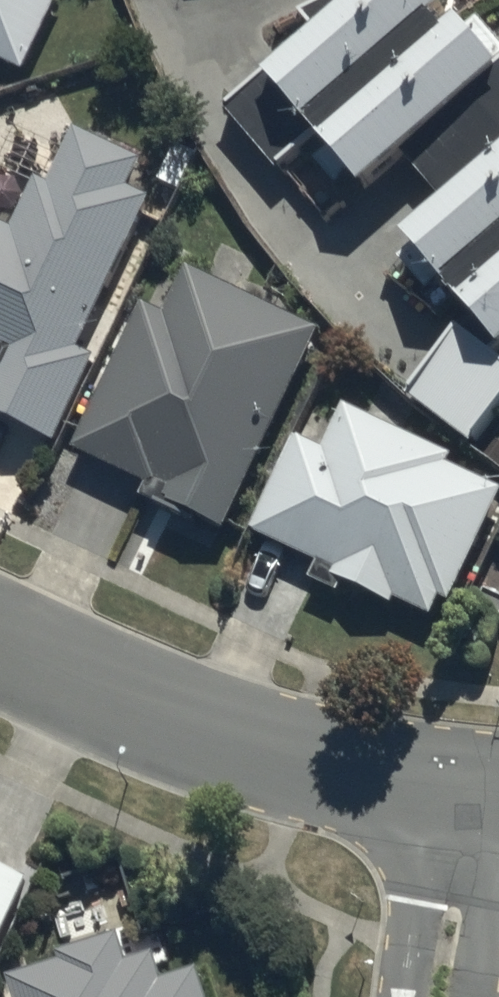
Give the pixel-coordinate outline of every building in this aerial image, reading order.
[(28,72),(61,0),(0,0),(0,60),(28,72)] [(482,317),(470,329),(465,326),(414,399),(478,444),(498,414),(498,356),(493,352),(498,349),(498,37),(485,20),(474,29),(467,20),(455,30),(446,19),(458,8),(453,2),(456,0),(364,0),(361,3),(358,0),(334,0),(307,14),(323,34),(230,111),(283,170),(326,135),(336,149),(320,162),(344,194),(362,180),(370,191),(415,157),(451,204),(413,232),(424,246),(407,258),(433,293),(448,282),(482,317)] [(60,440),(99,355),(82,347),(152,199),(132,190),(145,162),(80,131),(55,184),(41,178),(15,233),(0,226),(0,412),(60,440)] [(147,303),(76,447),(150,482),(144,495),(228,535),(324,331),(185,266),(174,288),(179,291),(168,313),(147,303)] [(251,526),(323,564),(315,582),(339,594),(346,581),(396,606),(398,601),(435,619),(444,601),(450,604),(498,503),(498,488),(454,466),(458,458),(347,403),(336,425),(318,416),(306,439),(296,434),(251,526)] [(28,858),(0,845),(0,916),(28,858)] [(7,967),(17,996),(219,996),(206,954),(159,969),(145,924),(7,967)]
